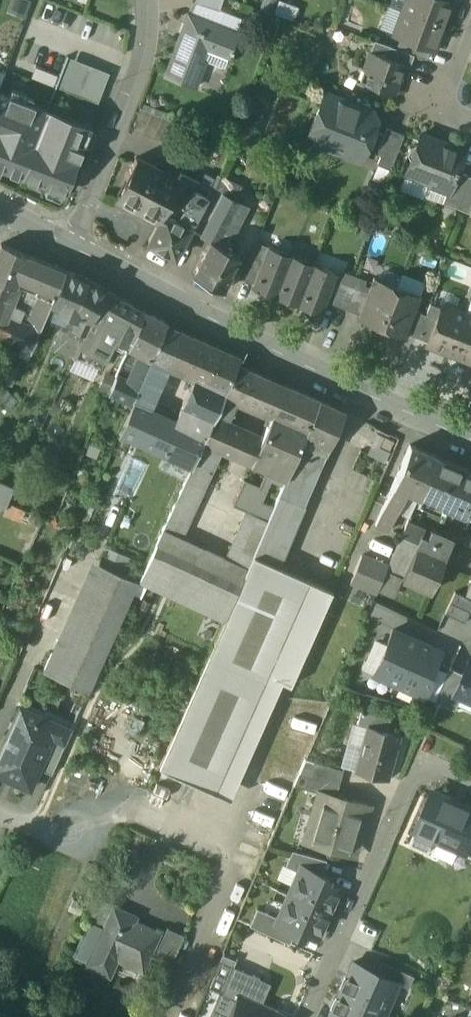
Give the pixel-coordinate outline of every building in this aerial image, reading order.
[(7,8),(25,15),(31,0),(11,0),(7,8)] [(195,2),(216,10),(216,8),(219,0),(195,0),(195,2)] [(403,12),(444,27),(452,4),(448,2),(442,0),(407,0),(403,12)] [(216,10),(195,2),(190,16),(236,33),(242,18),(216,8),(216,10)] [(444,27),(403,12),(394,36),(408,41),(431,49),(435,51),(444,27)] [(190,16),(189,15),(185,26),(186,27),(181,38),(180,37),(166,75),(192,85),(207,48),(229,56),(237,34),(190,16)] [(404,52),(375,41),(371,52),(404,64),(404,66),(406,67),(409,68),(414,55),(404,52)] [(431,49),(408,41),(404,52),(414,55),(427,60),(431,49)] [(404,64),(371,52),(364,71),(368,73),(364,84),(393,95),(401,72),(403,73),(406,67),(404,66),(404,64)] [(108,74),(67,58),(56,86),(97,103),(108,74)] [(21,177),(47,110),(0,91),(0,169),(21,177)] [(351,104),(325,94),(307,141),(348,157),(351,150),(362,154),(364,150),(366,151),(371,149),(374,141),(372,137),(369,136),(374,123),(375,123),(372,116),(371,117),(349,108),(351,104)] [(98,120),(101,107),(73,99),(69,113),(98,120)] [(184,125),(142,108),(133,130),(175,147),(184,125)] [(47,110),(21,177),(65,194),(92,127),(47,110)] [(403,136),(386,129),(378,152),(380,157),(377,164),(390,169),(403,136)] [(438,142),(421,135),(417,145),(409,149),(406,155),(410,164),(406,173),(428,182),(427,184),(447,191),(449,192),(457,171),(464,154),(438,144),(438,142)] [(178,180),(137,157),(126,177),(132,180),(122,199),(160,220),(164,213),(161,211),(168,199),(178,180)] [(470,176),(457,171),(449,192),(447,191),(443,202),(458,208),(470,176)] [(178,180),(168,199),(183,207),(192,189),(194,190),(198,182),(182,173),(178,180)] [(220,176),(211,173),(207,185),(216,189),(220,176)] [(241,187),(220,176),(216,189),(215,189),(221,193),(222,192),(234,199),(241,187)] [(470,176),(458,208),(470,213),(470,212),(470,176)] [(194,190),(192,189),(183,207),(176,219),(190,227),(206,197),(194,190)] [(234,199),(222,192),(221,193),(199,235),(210,241),(211,240),(217,243),(239,201),(234,199)] [(176,219),(164,213),(160,220),(148,242),(174,256),(186,235),(190,227),(176,219)] [(186,235),(179,247),(185,250),(191,238),(186,235)] [(210,241),(192,275),(222,290),(231,272),(229,271),(238,254),(217,243),(211,240),(210,241)] [(1,244),(0,247),(0,281),(14,287),(26,255),(1,244)] [(290,256),(267,247),(261,262),(253,284),(251,288),(275,297),(290,256)] [(26,255),(14,287),(51,301),(65,270),(26,255)] [(313,265),(290,256),(275,297),(297,306),(313,265)] [(261,262),(250,258),(242,280),(253,284),(261,262)] [(337,274),(313,265),(297,306),(321,315),(335,280),(337,274)] [(87,280),(65,270),(51,301),(79,313),(90,318),(106,290),(87,280)] [(359,314),(357,319),(380,328),(396,287),(373,278),(368,292),(359,314)] [(335,280),(326,302),(336,306),(345,283),(335,280)] [(0,281),(0,319),(1,318),(14,287),(0,281)] [(345,283),(336,306),(348,310),(356,288),(345,283)] [(420,296),(396,287),(380,328),(404,337),(414,311),(420,296)] [(356,288),(348,310),(359,314),(368,292),(356,288)] [(90,318),(83,330),(85,331),(79,346),(104,360),(112,344),(114,339),(127,347),(144,311),(106,290),(90,318)] [(465,313),(442,305),(436,320),(428,342),(426,346),(449,355),(465,313)] [(127,347),(127,348),(138,353),(151,358),(165,326),(166,322),(144,311),(127,347)] [(414,311),(405,334),(416,338),(425,315),(414,311)] [(90,318),(79,313),(72,325),(83,330),(90,318)] [(465,313),(449,355),(470,363),(470,316),(465,313)] [(436,320),(425,315),(416,338),(428,342),(436,320)] [(1,318),(0,319),(0,341),(8,344),(10,339),(32,347),(38,332),(1,318)] [(72,325),(64,322),(53,350),(75,359),(76,357),(75,356),(79,346),(85,331),(83,330),(72,325)] [(132,402),(132,403),(141,407),(168,366),(182,333),(165,326),(151,358),(132,402)] [(221,350),(182,333),(168,366),(195,377),(207,382),(221,350)] [(127,347),(114,339),(112,344),(125,352),(127,348),(127,347)] [(104,360),(79,346),(75,356),(76,357),(100,368),(104,360)] [(221,350),(207,382),(225,389),(232,375),(220,370),(227,353),(221,350)] [(138,353),(127,380),(115,375),(108,391),(132,402),(151,358),(138,353)] [(285,385),(236,364),(232,375),(225,389),(213,416),(221,420),(223,415),(227,417),(235,399),(272,415),(285,385)] [(207,382),(195,377),(179,410),(210,424),(213,416),(225,389),(207,382)] [(319,400),(285,385),(272,415),(262,437),(262,438),(254,457),(274,466),(272,469),(271,469),(271,470),(270,471),(286,478),(303,437),(319,400)] [(319,400),(303,437),(328,448),(344,411),(319,400)] [(141,407),(132,403),(120,431),(153,447),(161,450),(174,422),(141,407)] [(174,422),(161,450),(192,465),(202,441),(210,424),(179,410),(174,422)] [(221,420),(213,416),(210,424),(202,441),(221,450),(251,463),(254,457),(262,438),(221,420)] [(377,431),(368,452),(384,459),(393,437),(377,431)] [(328,448),(303,437),(286,478),(283,484),(278,495),(304,506),(328,448)] [(192,465),(163,528),(164,528),(163,530),(180,538),(221,450),(202,441),(192,465)] [(435,456),(410,444),(393,484),(406,490),(418,495),(435,456)] [(131,456),(122,477),(136,483),(145,462),(131,456)] [(435,456),(418,495),(464,515),(465,513),(470,499),(470,471),(435,456)] [(259,486),(244,479),(233,505),(247,511),(248,508),(269,518),(273,506),(261,501),(271,478),(283,484),(286,478),(270,471),(271,470),(267,468),(259,486)] [(2,506),(11,483),(0,479),(0,505),(2,506)] [(393,484),(375,524),(387,530),(406,490),(393,484)] [(269,518),(252,557),(278,569),(279,567),(304,506),(278,495),(269,518)] [(269,518),(248,508),(247,511),(226,559),(246,569),(251,557),(252,557),(269,518)] [(424,528),(407,521),(401,535),(412,540),(417,542),(420,535),(421,535),(424,528)] [(152,550),(139,580),(224,620),(226,616),(246,569),(226,559),(180,538),(163,530),(164,528),(163,528),(152,550)] [(453,540),(431,530),(428,538),(421,535),(420,535),(417,542),(418,543),(415,548),(401,579),(430,592),(453,540)] [(412,540),(401,535),(388,566),(386,572),(401,579),(415,548),(409,546),(412,540)] [(388,566),(363,555),(352,581),(377,592),(386,572),(388,566)] [(252,557),(251,557),(246,569),(226,616),(224,620),(212,649),(269,675),(290,684),(332,591),(279,567),(278,569),(252,557)] [(138,580),(92,560),(43,670),(88,690),(138,580)] [(455,591),(450,602),(470,611),(470,608),(470,599),(465,596),(455,591)] [(470,611),(450,602),(445,613),(465,622),(470,611)] [(418,640),(393,629),(373,673),(399,684),(418,640)] [(443,651),(418,640),(399,684),(424,696),(443,651)] [(269,675),(212,649),(178,723),(204,735),(185,776),(216,789),(269,675)] [(456,693),(462,696),(470,699),(470,663),(470,662),(465,673),(456,693)] [(450,667),(436,699),(456,708),(462,696),(456,693),(465,673),(450,667)] [(20,707),(0,751),(0,770),(17,778),(15,781),(30,788),(39,768),(53,735),(66,740),(71,730),(20,707)] [(389,718),(359,710),(355,724),(366,727),(367,725),(385,730),(389,718)] [(204,735),(178,723),(159,765),(185,776),(204,735)] [(366,727),(355,769),(386,779),(398,734),(385,730),(367,725),(366,727)] [(53,735),(39,768),(51,773),(66,740),(53,735)] [(306,759),(300,772),(308,775),(339,783),(343,770),(306,759)] [(339,783),(308,775),(304,788),(317,792),(318,791),(336,795),(339,783)] [(437,834),(467,847),(470,839),(470,807),(434,790),(411,842),(430,850),(437,834)] [(336,795),(318,791),(317,792),(312,811),(319,813),(311,842),(347,852),(352,838),(358,839),(369,806),(336,796),(336,795)] [(326,859),(292,849),(285,864),(298,870),(301,864),(320,873),(326,859)] [(320,873),(301,864),(298,870),(288,893),(328,911),(339,886),(326,881),(328,876),(320,873)] [(328,911),(288,893),(278,916),(275,922),(294,931),(302,935),(304,930),(317,936),(328,911)] [(158,932),(111,910),(114,905),(99,898),(89,920),(104,927),(89,958),(86,965),(106,974),(114,957),(141,970),(158,932)] [(278,916),(257,907),(249,924),(289,942),(294,931),(275,922),(278,916)] [(104,927),(89,920),(75,951),(89,958),(104,927)] [(182,935),(167,928),(156,952),(172,959),(182,935)] [(382,960),(377,972),(399,981),(410,986),(415,975),(382,960)] [(377,972),(354,961),(341,992),(376,1007),(385,1011),(399,981),(377,972)] [(260,977),(232,965),(221,992),(235,998),(238,992),(250,998),(260,977)] [(221,992),(210,1016),(226,1016),(235,998),(221,992)] [(238,992),(235,998),(226,1016),(275,1016),(278,1010),(250,998),(238,992)] [(341,992),(329,1016),(383,1016),(385,1011),(376,1007),(341,992)]
